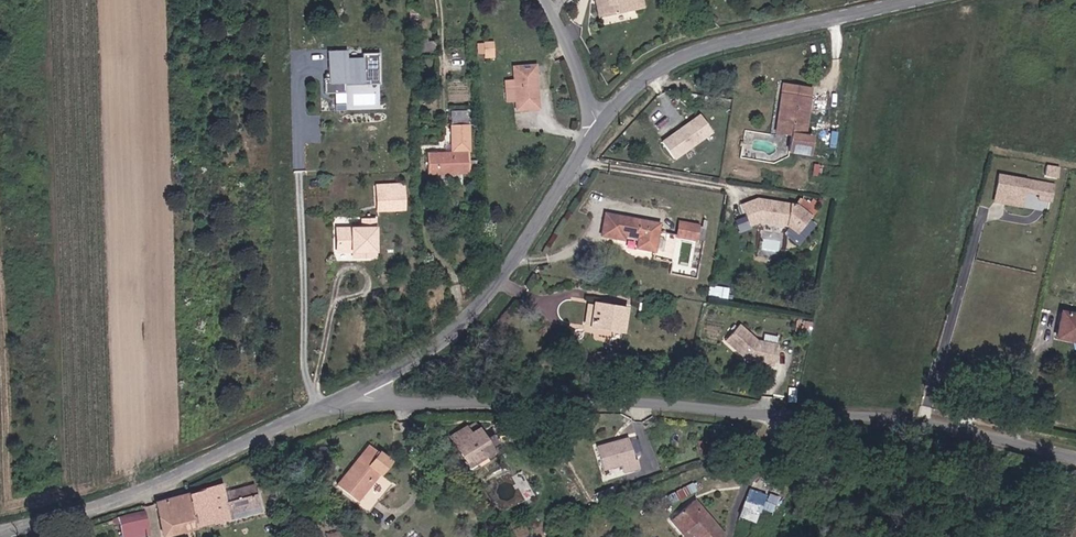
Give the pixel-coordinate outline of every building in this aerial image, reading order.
[(599,17),(633,12),(632,5),(643,3),(643,0),(596,0),(599,17)] [(644,10),(643,3),(632,5),(633,12),(644,10)] [(485,42),(485,53),(494,52),(493,41),(485,42)] [(345,91),(345,82),(379,82),(379,53),(349,54),(348,49),(326,49),(326,91),(345,91)] [(514,64),(515,80),(516,100),(517,108),(539,107),(537,63),(514,64)] [(516,100),(515,80),(507,80),(508,100),(516,100)] [(783,122),(778,122),(777,132),(792,134),(790,152),(812,155),(814,137),(805,136),(811,88),(783,84),(782,95),(787,96),(783,122)] [(782,95),(778,122),(783,122),(787,96),(782,95)] [(451,109),(451,121),(468,122),(468,109),(451,109)] [(470,123),(454,124),(454,152),(428,154),(429,175),(471,173),(470,123)] [(698,146),(699,139),(691,138),(690,145),(698,146)] [(1058,177),(1059,167),(1046,165),(1044,175),(1058,177)] [(1044,200),(1047,184),(992,174),(989,191),(1017,195),(1018,188),(1034,190),(1033,198),(1044,200)] [(407,208),(406,184),(378,184),(379,209),(407,208)] [(1017,195),(989,191),(988,200),(1015,205),(1017,195)] [(794,203),(758,198),(744,205),(751,223),(762,222),(790,225),(796,229),(810,214),(794,203)] [(656,251),(661,223),(607,213),(603,235),(624,239),(625,235),(641,237),(639,248),(656,251)] [(354,258),(379,258),(378,218),(362,218),(363,227),(338,227),(338,253),(354,253),(354,258)] [(678,235),(697,238),(700,225),(680,222),(678,235)] [(723,297),(724,289),(714,287),(712,295),(723,297)] [(624,334),(627,307),(594,303),(591,329),(624,334)] [(1062,311),(1056,341),(1075,344),(1075,313),(1062,311)] [(774,366),(779,345),(757,341),(740,325),(726,340),(748,360),(774,366)] [(470,466),(495,450),(480,427),(473,432),(468,424),(450,436),(470,466)] [(630,438),(599,447),(605,470),(622,465),(624,471),(641,467),(638,457),(635,458),(630,438)] [(371,444),(337,485),(370,511),(394,482),(381,471),(391,460),(371,444)] [(229,503),(226,491),(224,483),(191,491),(201,525),(263,508),(259,494),(259,495),(229,503)] [(255,483),(226,491),(229,503),(259,495),(255,483)] [(673,491),(676,500),(698,491),(695,483),(673,491)] [(612,485),(594,491),(597,500),(615,495),(612,485)] [(769,493),(752,488),(741,516),(757,521),(769,493)] [(201,525),(191,491),(157,501),(167,534),(201,525)] [(673,521),(685,535),(692,529),(698,536),(726,536),(728,535),(697,500),(673,521)] [(144,513),(118,516),(121,536),(126,536),(147,534),(144,513)]
